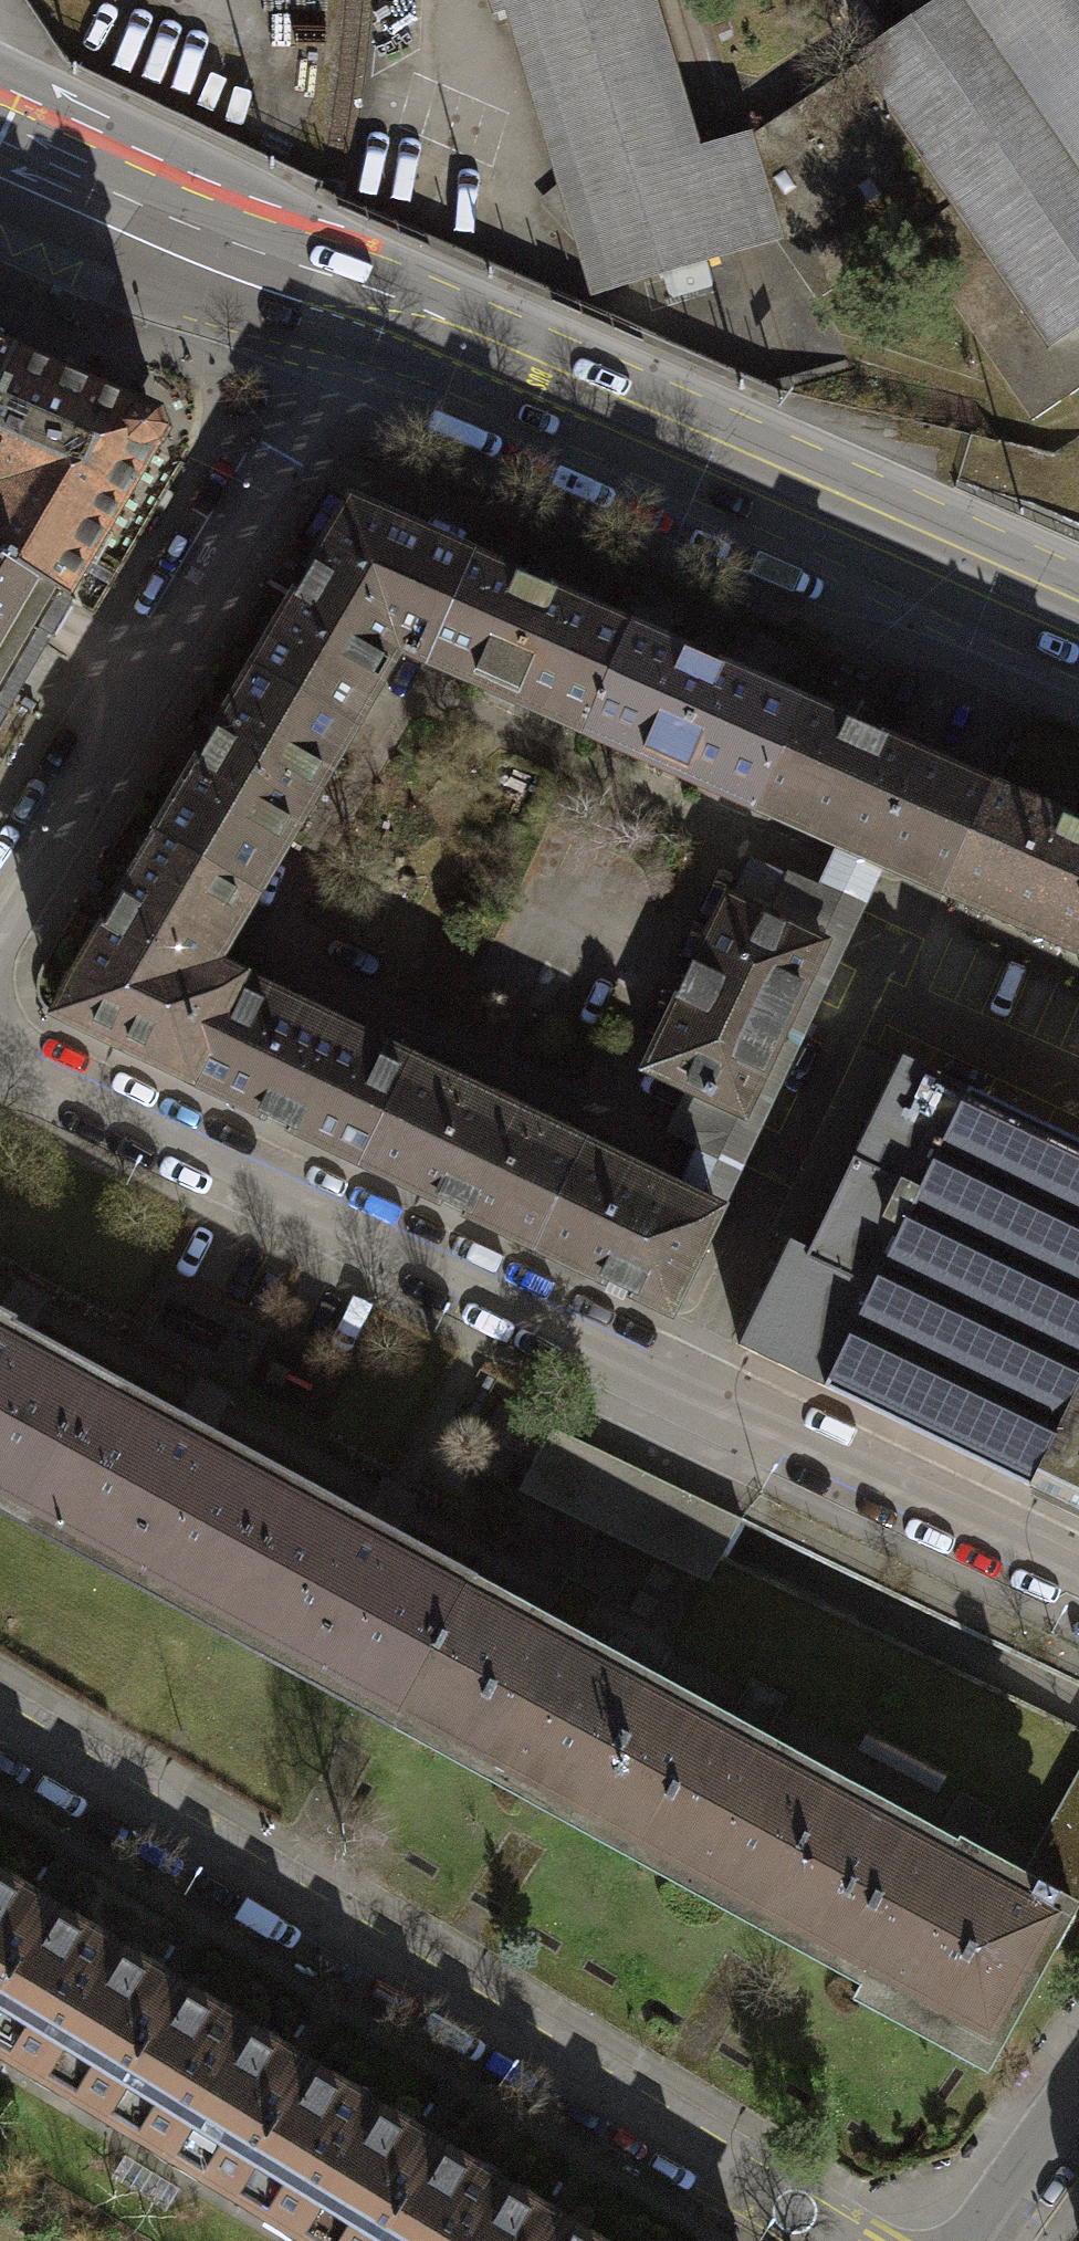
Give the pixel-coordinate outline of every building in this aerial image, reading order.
[(508,5),(524,0),(491,0),(494,9),(508,5)] [(624,0),(524,0),(508,5),(595,288),(742,243),(765,235),(778,231),(747,133),(712,144),(697,148),(672,156),(624,0)] [(672,156),(697,148),(652,0),(624,0),(672,156)] [(851,66),(1041,349),(1078,324),(1078,182),(956,0),(930,0),(891,26),(844,57),(851,66)] [(1078,182),(1078,0),(956,0),(1078,182)] [(1041,349),(851,66),(747,133),(778,231),(765,235),(814,306),(909,239),(1031,421),(1078,389),(1078,324),(1041,349)] [(2,354),(0,360),(0,563),(55,596),(144,444),(147,444),(154,433),(149,416),(137,411),(134,411),(2,354)] [(352,505),(255,670),(345,723),(394,639),(424,655),(467,557),(352,505)] [(424,655),(592,728),(636,631),(467,557),(424,655)] [(55,596),(0,563),(0,685),(30,635),(51,598),(53,599),(55,596)] [(592,728),(760,802),(803,705),(636,631),(592,728)] [(255,670),(159,831),(249,884),(345,723),(255,670)] [(928,875),(950,885),(993,788),(972,779),(803,705),(760,802),(842,838),(884,856),(928,875)] [(1078,942),(1078,826),(993,788),(950,885),(1078,942)] [(56,1015),(189,1080),(234,985),(202,968),(249,884),(159,831),(74,977),(56,1015)] [(842,838),(819,891),(861,909),(884,856),(842,838)] [(789,876),(769,918),(824,943),(745,1116),(690,1088),(669,1130),(700,1145),(741,1164),(861,909),(819,891),(789,876)] [(727,899),(647,1068),(690,1088),(745,1116),(824,943),(769,918),(727,899)] [(189,1080),(365,1164),(410,1070),(234,985),(189,1080)] [(800,1248),(889,1063),(848,1043),(759,1229),(779,1238),(800,1248)] [(779,1238),(728,1345),(1020,1486),(1078,1364),(1078,1147),(892,1057),(889,1063),(800,1248),(779,1238)] [(365,1164),(540,1249),(586,1154),(410,1070),(365,1164)] [(675,1198),(716,1217),(741,1164),(700,1145),(675,1198)] [(670,1311),(716,1217),(675,1198),(586,1154),(540,1249),(670,1311)] [(89,1382),(29,1349),(24,1358),(9,1350),(19,1331),(4,1323),(0,1321),(0,1491),(22,1503),(89,1382)] [(1020,1486),(1078,1514),(1078,1364),(1020,1486)] [(207,1604),(274,1482),(211,1448),(206,1457),(191,1449),(201,1431),(186,1422),(171,1414),(161,1433),(146,1425),(151,1415),(89,1382),(22,1503),(54,1521),(50,1529),(136,1575),(140,1567),(207,1604)] [(732,1518),(488,1400),(470,1437),(522,1463),(508,1489),(697,1581),(732,1518)] [(274,1482),(207,1604),(237,1620),(233,1628),(319,1675),(324,1667),(391,1703),(457,1583),(395,1549),(390,1558),(376,1550),(386,1531),(370,1523),(355,1515),(345,1533),(330,1525),(335,1516),(274,1482)] [(577,1804),(642,1685),(580,1651),(575,1660),(559,1652),(569,1632),(554,1624),(539,1615),(529,1634),(513,1626),(518,1617),(457,1583),(391,1703),(423,1721),(419,1728),(504,1775),(508,1767),(577,1804)] [(760,1904),(825,1785),(764,1751),(759,1761),(743,1752),(753,1732),(738,1724),(723,1716),(712,1735),(696,1726),(701,1717),(642,1685),(577,1804),(607,1821),(603,1829),(687,1875),(692,1867),(760,1904)] [(1027,1846),(1078,1874),(1078,1749),(1027,1846)] [(825,1785),(760,1904),(792,1922),(786,1933),(859,1973),(865,1962),(888,1975),(875,1998),(973,2051),(1053,1904),(1045,1899),(1050,1889),(1029,1877),(1024,1888),(958,1853),(962,1846),(947,1838),(932,1830),(921,1850),(904,1841),(910,1831),(825,1785)] [(0,1876),(0,2046),(43,2072),(119,1949),(0,1876)] [(43,2072),(172,2151),(248,2027),(119,1949),(43,2072)] [(172,2151),(301,2229),(377,2105),(248,2027),(172,2151)] [(320,2240),(471,2240),(506,2184),(377,2105),(301,2229),(320,2240)] [(506,2184),(471,2240),(599,2240),(506,2184)]
